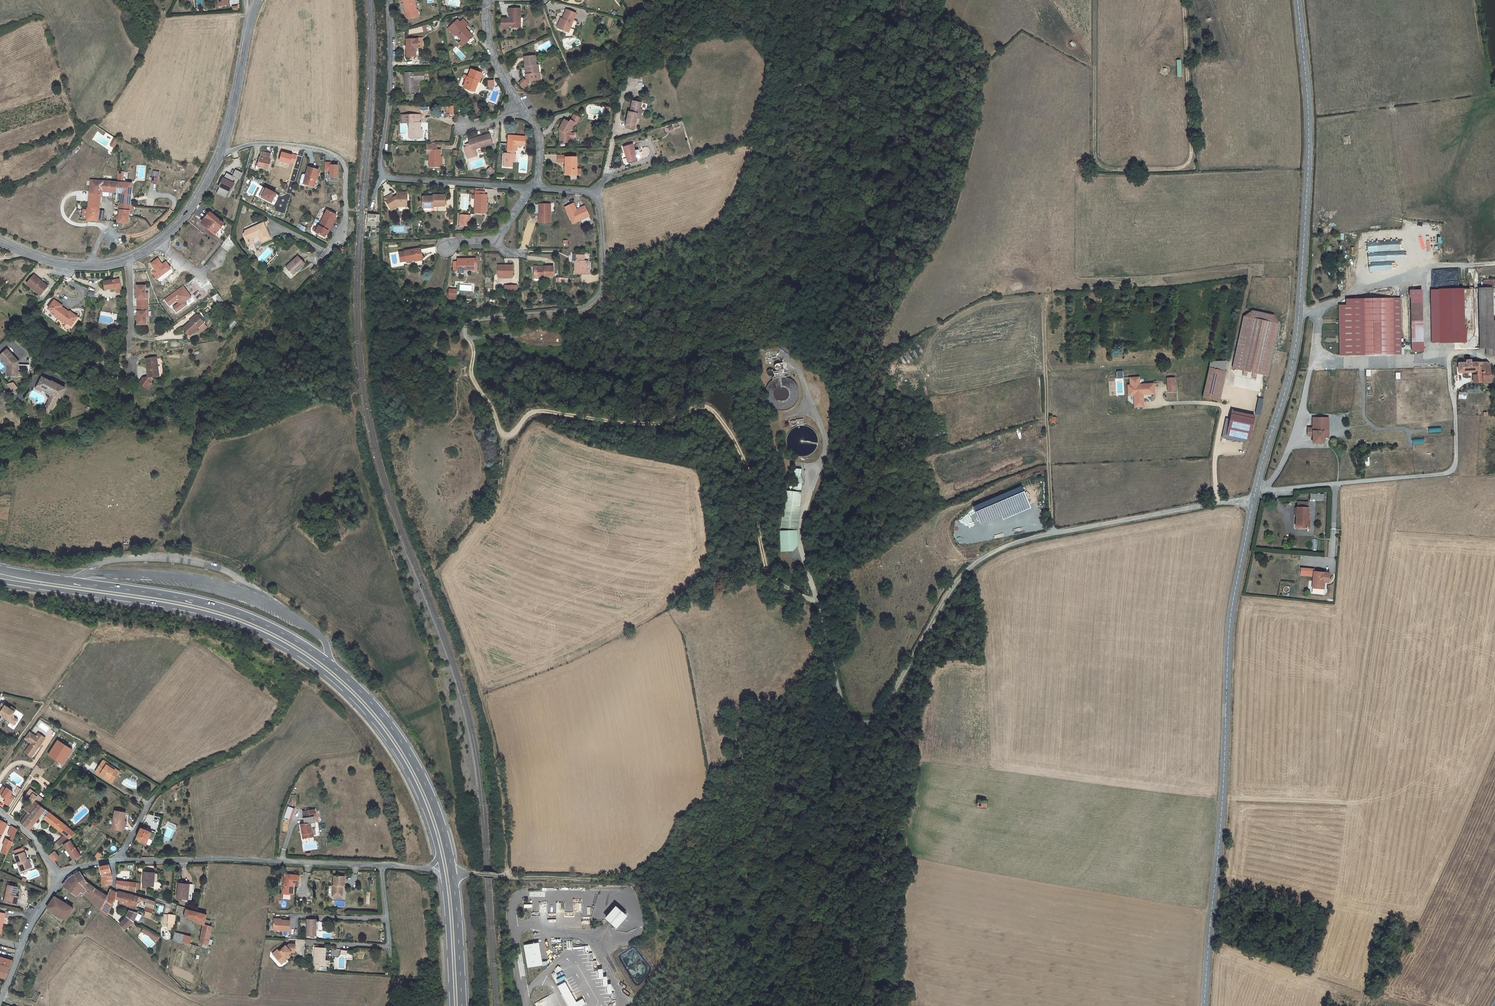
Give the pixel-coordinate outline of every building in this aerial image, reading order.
[(406,13),(407,19),(419,16),(418,11),(417,11),(414,0),(403,0),(406,13)] [(503,28),(520,28),(520,9),(509,9),(509,21),(507,21),(507,19),(502,20),(503,28)] [(557,28),(568,33),(576,14),(566,10),(563,19),(561,19),(557,28)] [(462,40),(465,44),(473,37),(465,28),(468,25),(463,20),(460,23),(461,24),(453,31),(462,40)] [(417,33),(427,31),(426,25),(416,28),(417,33)] [(418,39),(406,40),(407,56),(416,56),(416,49),(418,49),(423,49),(422,39),(418,39)] [(536,66),(535,57),(524,58),(527,82),(540,80),(540,73),(539,73),(537,73),(536,66)] [(468,78),(467,77),(465,83),(463,87),(473,91),(477,81),(479,82),(482,74),(471,70),(468,78)] [(424,80),(424,73),(405,73),(405,93),(416,93),(416,81),(424,80)] [(630,113),(637,114),(640,115),(642,103),(632,101),(630,113)] [(636,119),(637,114),(630,113),(628,112),(626,127),(634,129),(636,119)] [(420,119),(421,115),(406,115),(406,123),(409,123),(409,138),(422,138),(422,129),(420,129),(420,123),(420,118),(420,119)] [(574,115),(571,121),(575,123),(577,124),(580,118),(574,115)] [(571,121),(570,121),(569,123),(564,120),(559,130),(560,131),(560,140),(563,140),(563,143),(571,143),(571,138),(569,138),(569,133),(571,133),(569,133),(575,123),(571,121)] [(469,143),(470,146),(465,147),(464,147),(467,159),(477,156),(475,149),(492,144),(489,134),(468,140),(469,143)] [(514,150),(516,150),(517,146),(524,146),(525,137),(508,136),(508,144),(499,143),(498,153),(505,153),(504,166),(511,167),(512,161),(512,154),(514,154),(514,150)] [(437,150),(437,144),(427,144),(427,154),(429,154),(429,167),(441,167),(441,157),(440,150),(437,150)] [(634,151),(633,145),(623,148),(628,162),(637,160),(636,158),(641,157),(638,149),(634,151)] [(261,158),(260,158),(258,167),(268,170),(271,160),(269,160),(270,154),(262,152),(261,158)] [(565,162),(565,175),(576,175),(576,168),(576,157),(575,157),(575,156),(571,156),(571,157),(568,157),(568,155),(558,155),(558,162),(565,162)] [(339,165),(331,164),(329,177),(338,178),(339,165)] [(304,184),(312,186),(314,178),(316,179),(318,170),(308,167),(306,175),(304,183),(304,184)] [(225,198),(228,192),(230,193),(235,184),(233,183),(236,178),(240,180),(243,173),(236,170),(233,176),(227,173),(216,193),(225,198)] [(87,220),(98,221),(100,191),(102,191),(102,195),(108,196),(108,192),(116,193),(117,183),(91,180),(88,208),(88,210),(87,220)] [(130,202),(131,184),(117,183),(116,193),(116,195),(118,195),(118,193),(121,193),(119,222),(128,223),(129,211),(130,202)] [(278,194),(264,188),(259,198),(273,205),(278,194)] [(386,202),(391,211),(398,207),(399,207),(403,207),(406,207),(406,193),(397,193),(397,198),(395,199),(394,198),(393,198),(386,202)] [(433,196),(422,197),(422,207),(433,207),(445,206),(445,195),(433,195),(433,196)] [(474,213),(487,214),(487,205),(488,199),(487,199),(487,195),(475,195),(474,213)] [(573,204),(565,208),(573,224),(581,220),(580,219),(588,215),(589,215),(585,206),(576,210),(573,204)] [(539,205),(536,205),(536,214),(539,214),(539,222),(550,222),(551,205),(541,205),(539,205)] [(337,213),(328,209),(316,231),(325,235),(329,229),(330,229),(335,220),(334,219),(337,213)] [(206,219),(202,224),(216,235),(220,228),(223,230),(226,226),(223,225),(224,224),(208,213),(204,218),(206,219)] [(378,221),(378,216),(369,215),(368,225),(375,226),(376,221),(378,221)] [(470,216),(461,215),(460,226),(469,227),(470,216)] [(580,219),(581,220),(583,223),(590,220),(588,215),(580,219)] [(248,244),(249,247),(262,241),(271,237),(266,228),(264,223),(246,231),(244,236),(248,244)] [(228,251),(234,243),(230,238),(230,234),(221,245),(228,251)] [(406,261),(406,262),(414,261),(422,259),(421,249),(404,251),(404,252),(399,253),(400,262),(406,261)] [(575,273),(582,273),(590,273),(590,264),(588,264),(588,261),(584,261),(584,255),(576,255),(576,254),(572,254),(572,261),(574,261),(575,261),(574,262),(575,273)] [(298,256),(286,267),(294,275),(305,264),(298,256)] [(458,261),(458,262),(457,270),(457,273),(463,273),(463,271),(463,270),(474,270),(474,264),(476,264),(476,259),(468,259),(468,261),(458,261)] [(498,277),(503,277),(508,277),(512,277),(512,265),(498,265),(498,277)] [(543,277),(553,277),(553,267),(534,267),(534,279),(535,279),(543,279),(543,277)] [(47,286),(34,275),(27,284),(40,295),(47,286)] [(119,279),(104,282),(106,290),(116,288),(117,293),(121,292),(119,279)] [(1493,328),(1492,280),(1484,280),(1482,282),(1482,288),(1478,289),(1480,348),(1486,348),(1486,355),(1494,355),(1494,328),(1493,328)] [(145,286),(137,286),(137,305),(148,305),(148,299),(146,299),(146,293),(145,286)] [(1460,328),(1459,289),(1439,290),(1440,342),(1466,341),(1466,328),(1464,328),(1460,328)] [(449,293),(449,299),(456,300),(457,290),(449,290),(449,293)] [(1440,342),(1439,290),(1431,290),(1432,342),(1440,342)] [(216,303),(222,299),(218,293),(212,297),(216,303)] [(1340,355),(1404,354),(1403,348),(1401,348),(1400,298),(1347,299),(1347,305),(1339,305),(1340,355)] [(53,299),(47,308),(51,311),(55,314),(54,315),(57,318),(64,309),(60,306),(61,305),(53,299)] [(1411,303),(1412,351),(1423,350),(1422,303),(1411,303)] [(148,305),(137,305),(138,324),(146,324),(146,317),(146,311),(148,311),(148,305)] [(68,312),(64,309),(57,318),(62,321),(63,320),(67,322),(70,325),(77,317),(69,311),(68,312)] [(1244,316),(1233,368),(1244,370),(1247,371),(1253,372),(1257,373),(1268,375),(1279,324),(1274,315),(1252,311),(1244,316)] [(190,335),(204,323),(197,315),(183,328),(190,335)] [(0,355),(0,357),(6,365),(9,368),(10,377),(18,377),(22,376),(23,376),(23,372),(26,372),(28,370),(28,364),(17,365),(17,362),(6,349),(0,355)] [(150,377),(159,375),(156,357),(145,359),(148,377),(150,377)] [(1487,362),(1482,363),(1482,362),(1470,362),(1470,360),(1466,360),(1466,363),(1462,363),(1459,363),(1458,363),(1458,371),(1477,370),(1477,375),(1475,375),(1473,375),(1473,383),(1490,382),(1489,372),(1489,365),(1487,362)] [(1203,397),(1220,401),(1226,372),(1209,368),(1203,397)] [(1134,395),(1134,403),(1143,402),(1143,392),(1146,392),(1147,394),(1154,394),(1154,386),(1152,386),(1152,384),(1142,384),(1142,387),(1140,387),(1139,384),(1139,377),(1130,378),(1130,385),(1131,387),(1130,387),(1130,394),(1134,394),(1134,395)] [(52,393),(51,396),(49,399),(50,401),(54,403),(55,404),(59,397),(60,398),(64,390),(53,383),(43,378),(38,388),(42,391),(46,390),(52,393)] [(143,378),(139,383),(148,389),(152,385),(143,378)] [(1176,391),(1175,378),(1168,378),(1168,391),(1176,391)] [(14,383),(7,384),(13,391),(18,387),(14,383)] [(1242,438),(1249,439),(1254,415),(1232,411),(1230,419),(1226,418),(1222,437),(1241,441),(1242,438)] [(1324,418),(1313,418),(1313,428),(1313,431),(1313,435),(1313,443),(1324,443),(1324,437),(1329,437),(1329,431),(1324,431),(1323,431),(1323,430),(1323,426),(1324,418)] [(1441,427),(1428,428),(1428,472),(1440,471),(1441,427)] [(801,469),(795,469),(793,489),(797,490),(801,490),(802,490),(803,479),(801,479),(801,469)] [(801,490),(797,490),(797,493),(785,491),(782,527),(797,528),(801,490)] [(1310,519),(1308,519),(1309,508),(1297,507),(1297,517),(1298,517),(1298,522),(1299,522),(1299,528),(1296,527),(1296,529),(1304,530),(1304,528),(1309,528),(1310,519)] [(796,532),(782,532),(782,550),(793,550),(797,546),(796,532)] [(1314,569),(1301,567),(1300,575),(1313,577),(1314,572),(1314,569)] [(1330,573),(1314,572),(1313,577),(1313,582),(1316,582),(1315,589),(1323,589),(1324,582),(1329,582),(1330,573)] [(3,712),(6,714),(5,716),(15,723),(18,717),(15,715),(14,711),(16,708),(12,705),(10,707),(2,702),(0,705),(0,710),(3,712)] [(36,735),(30,730),(25,737),(31,742),(27,748),(34,753),(45,736),(38,731),(36,735)] [(73,751),(57,741),(48,756),(64,766),(73,751)] [(104,777),(112,783),(117,775),(113,773),(115,770),(106,765),(107,764),(103,761),(97,771),(104,776),(104,777)] [(117,775),(119,772),(107,764),(106,765),(115,770),(113,773),(117,775)] [(3,787),(0,792),(0,795),(2,796),(1,797),(6,799),(4,803),(10,807),(15,798),(11,795),(13,792),(7,788),(6,789),(3,787)] [(23,825),(39,805),(35,801),(39,796),(31,789),(25,797),(30,802),(26,806),(28,807),(26,809),(27,810),(26,811),(28,813),(21,823),(23,825)] [(39,805),(42,800),(43,800),(39,796),(35,801),(39,805)] [(39,805),(23,825),(30,830),(33,826),(30,824),(32,821),(35,824),(41,816),(42,814),(45,816),(44,818),(50,823),(55,817),(39,805)] [(295,810),(289,808),(285,817),(292,820),(295,810)] [(304,812),(305,818),(314,816),(314,817),(316,816),(315,810),(304,812)] [(123,824),(125,824),(126,821),(125,821),(126,813),(115,811),(112,829),(122,830),(123,824)] [(313,837),(311,829),(313,828),(316,828),(314,817),(314,816),(305,818),(303,818),(305,824),(301,825),(303,838),(313,837)] [(57,828),(61,822),(55,817),(50,823),(57,828)] [(76,834),(61,822),(57,828),(65,835),(70,839),(76,834)] [(14,838),(17,830),(11,826),(8,835),(11,836),(9,841),(11,842),(13,837),(14,838)] [(151,832),(141,827),(135,840),(146,846),(148,842),(151,844),(156,834),(155,834),(156,832),(152,830),(151,832)] [(56,843),(60,847),(70,839),(65,835),(56,843)] [(2,846),(9,850),(14,838),(13,837),(11,842),(9,841),(5,839),(2,846)] [(64,846),(68,851),(71,855),(74,859),(74,860),(81,856),(71,841),(64,846)] [(21,872),(31,868),(27,860),(23,848),(15,851),(16,855),(15,856),(21,872)] [(56,850),(49,855),(54,861),(60,857),(56,853),(57,851),(56,850)] [(111,872),(109,865),(101,867),(102,875),(111,872)] [(74,894),(74,893),(75,892),(78,895),(81,892),(86,895),(94,903),(101,909),(107,896),(96,889),(88,883),(80,872),(78,873),(75,874),(72,876),(70,878),(67,880),(65,883),(63,886),(74,894)] [(103,885),(111,885),(112,882),(112,879),(111,872),(102,875),(103,877),(103,885)] [(155,873),(144,872),(143,886),(154,887),(155,873)] [(300,876),(285,875),(284,894),(297,895),(298,885),(300,885),(300,876)] [(345,886),(346,877),(335,876),(334,885),(333,885),(333,897),(338,897),(338,894),(343,895),(344,888),(344,886),(345,886)] [(136,892),(136,890),(137,883),(117,881),(117,887),(125,889),(136,892)] [(179,883),(177,899),(191,900),(192,892),(194,893),(194,885),(179,883)] [(18,887),(8,885),(5,902),(13,904),(15,896),(16,896),(18,887)] [(117,892),(110,889),(107,896),(101,909),(108,915),(116,899),(116,897),(117,892)] [(126,900),(127,894),(120,892),(117,892),(116,897),(116,899),(120,901),(121,898),(126,900)] [(156,902),(150,900),(133,895),(130,906),(136,908),(139,900),(140,901),(141,900),(147,902),(146,905),(147,906),(154,908),(156,902)] [(55,897),(47,908),(66,920),(68,917),(73,908),(55,897)] [(616,904),(605,916),(617,926),(628,914),(616,904)] [(130,910),(127,916),(128,917),(134,922),(135,920),(139,922),(142,916),(138,914),(139,910),(139,909),(136,908),(130,906),(130,910)] [(145,912),(146,912),(152,914),(154,908),(147,906),(145,912)] [(209,945),(210,940),(213,926),(209,925),(205,924),(206,920),(207,915),(198,912),(188,909),(188,908),(187,908),(184,917),(196,920),(204,923),(203,925),(202,930),(200,943),(203,944),(209,945)] [(125,930),(134,922),(128,917),(120,925),(125,930)] [(274,920),(273,930),(289,931),(290,921),(274,920)] [(308,920),(308,936),(316,936),(317,920),(308,920)] [(145,928),(142,932),(151,937),(153,933),(145,928)] [(174,933),(173,940),(190,944),(192,937),(174,933)] [(543,964),(540,942),(524,944),(527,966),(543,964)] [(278,952),(274,956),(277,960),(281,964),(284,964),(288,960),(287,959),(290,956),(287,953),(290,951),(295,951),(295,945),(289,944),(286,947),(285,946),(278,952)] [(10,967),(12,961),(0,957),(0,964),(10,967)] [(6,979),(10,967),(0,964),(0,977),(6,979)] [(598,968),(599,978),(603,977),(604,985),(607,985),(608,993),(612,992),(612,983),(608,983),(607,975),(604,975),(603,968),(598,968)] [(577,1000),(566,980),(558,984),(570,1005),(580,1005),(586,1003),(583,997),(577,1000)]
